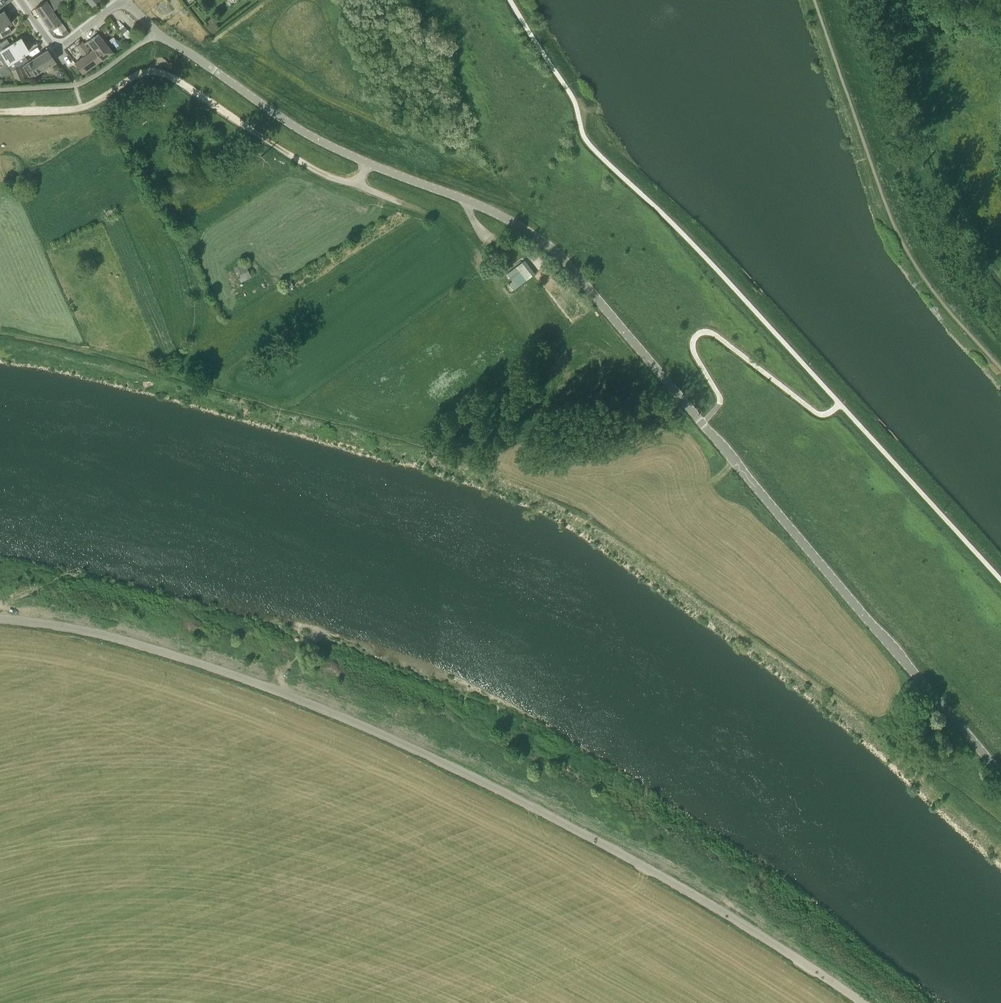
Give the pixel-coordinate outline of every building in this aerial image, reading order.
[(68,0),(46,0),(45,1),(53,11),(68,0)] [(61,23),(53,11),(45,1),(35,8),(51,30),(57,26),(62,32),(66,29),(62,22),(61,23)] [(1,38),(12,32),(12,31),(10,32),(7,27),(9,26),(8,25),(11,23),(4,11),(0,14),(0,36),(1,38)] [(119,26),(129,38),(133,35),(124,23),(119,26)] [(90,52),(97,62),(102,59),(111,52),(98,34),(88,42),(94,50),(90,52)] [(129,41),(125,36),(117,42),(121,47),(129,41)] [(10,45),(7,39),(0,43),(0,59),(4,66),(7,65),(10,71),(28,60),(24,54),(28,51),(24,43),(22,44),(20,40),(21,39),(21,38),(10,45)] [(75,63),(82,73),(89,69),(97,62),(90,52),(82,42),(76,46),(84,57),(75,63)] [(52,57),(49,53),(48,50),(23,67),(30,78),(55,61),(52,57)] [(24,77),(19,66),(12,70),(16,81),(24,77)] [(507,270),(519,284),(535,271),(524,257),(507,270)] [(247,263),(236,266),(240,280),(251,277),(247,263)]
